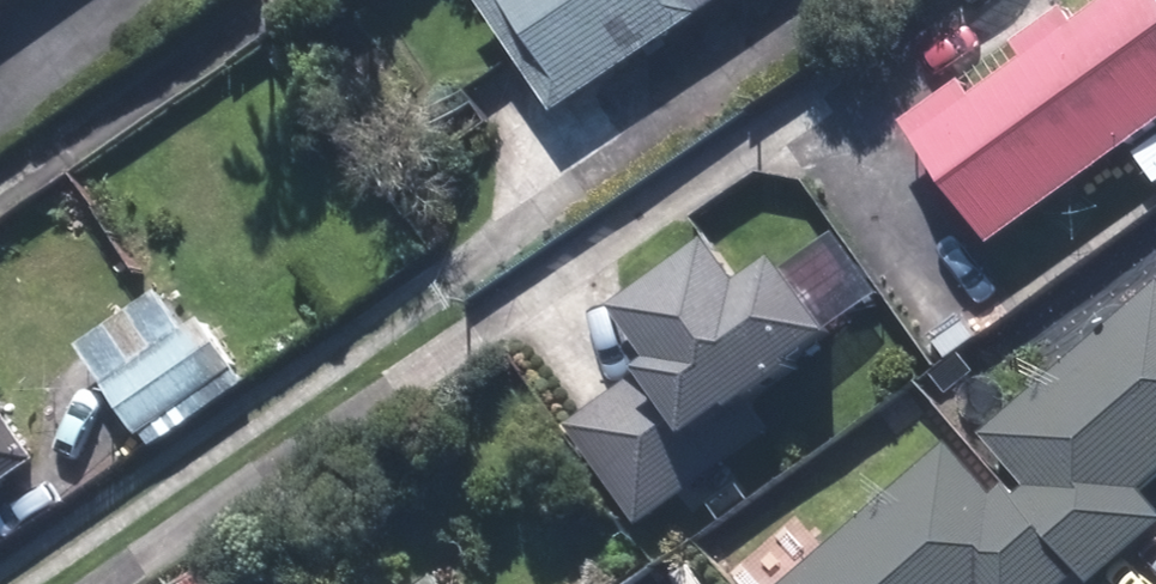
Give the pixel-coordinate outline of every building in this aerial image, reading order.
[(17,0),(0,0),(0,12),(17,0)] [(562,108),(727,0),(490,0),(562,108)] [(912,124),(994,241),(1155,127),(1155,0),(1089,0),(912,124)] [(575,425),(643,522),(774,431),(750,396),(848,330),(799,258),(760,285),(727,237),(631,302),(663,350),(653,357),(660,366),(575,425)] [(83,343),(151,446),(252,381),(184,278),(83,343)] [(1152,490),(1155,487),(1155,290),(990,433),(1037,488),(1028,496),(1100,578),(1155,530),(1155,495),(1152,490)] [(46,463),(0,394),(0,493),(46,463)] [(786,583),(1079,583),(1083,581),(1006,485),(998,492),(960,446),(786,583)] [(429,583),(449,583),(443,575),(429,583)]
